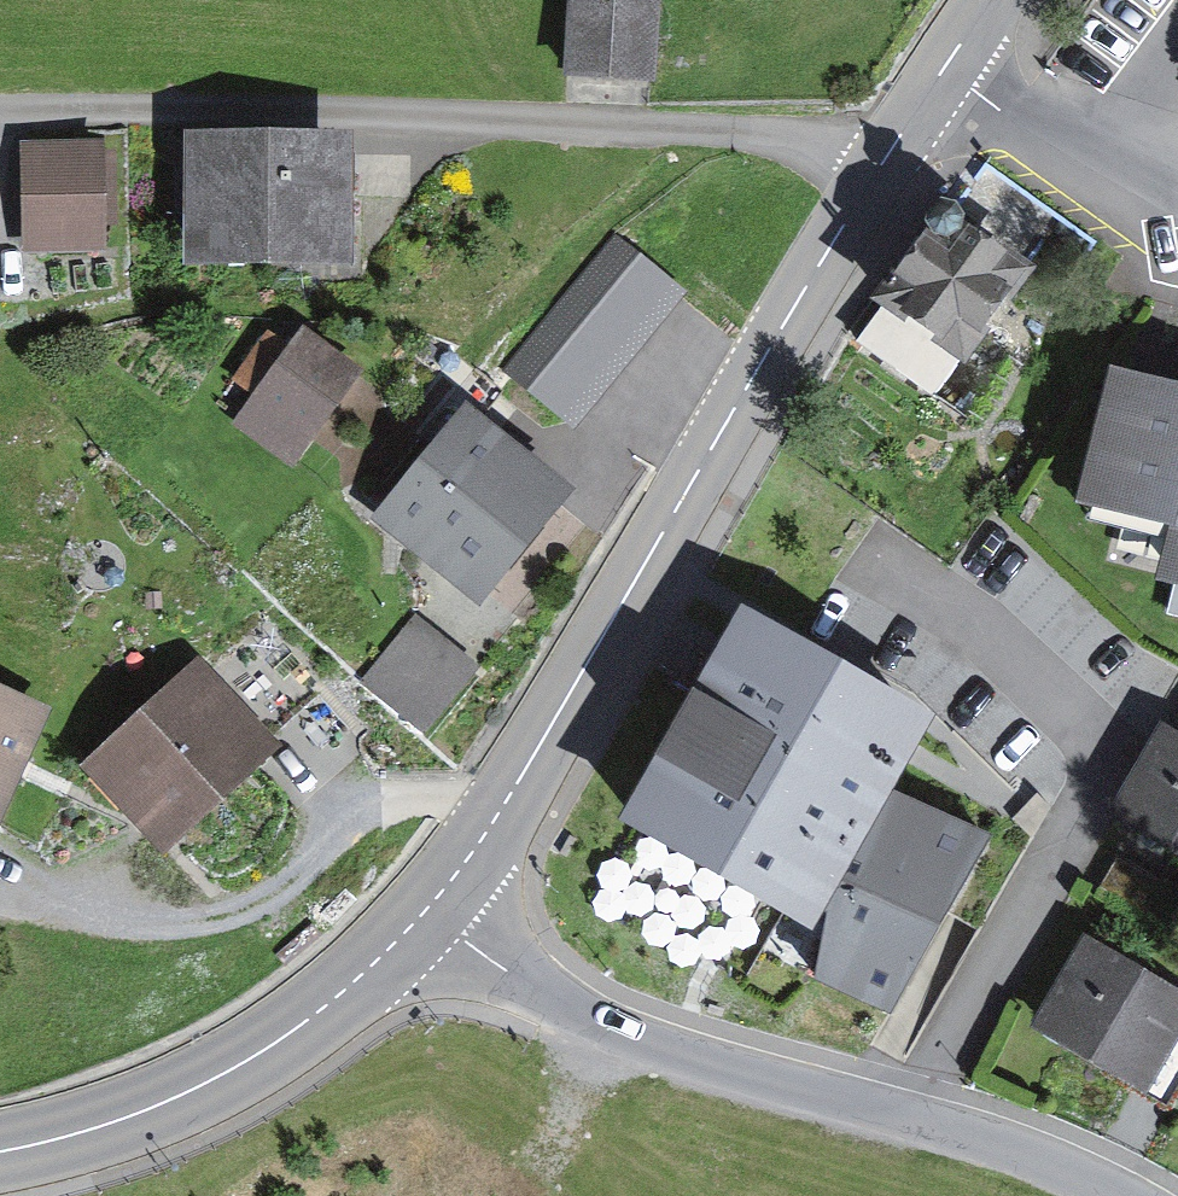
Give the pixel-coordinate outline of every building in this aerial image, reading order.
[(655,1),(638,0),(572,0),(569,76),(652,79),(655,1)] [(199,259),(336,262),(338,156),(201,154),(199,259)] [(94,157),(32,158),(33,243),(95,243),(94,157)] [(928,232),(858,343),(943,395),(959,369),(983,384),(1005,348),(986,336),(1016,287),(928,232)] [(676,288),(623,256),(558,367),(608,398),(676,288)] [(361,372),(301,329),(232,424),(292,467),(361,372)] [(1113,381),(1077,514),(1172,542),(1162,587),(1177,592),(1177,397),(1113,381)] [(377,518),(485,602),(572,492),(464,407),(377,518)] [(931,717),(742,618),(631,826),(828,930),(804,974),(890,1019),(984,843),(891,794),(931,717)] [(453,676),(398,629),(351,685),(407,732),(453,676)] [(264,754),(198,680),(99,769),(165,843),(264,754)] [(30,718),(0,706),(0,789),(30,718)] [(1174,743),(1125,829),(1177,857),(1177,746),(1174,743)] [(1107,874),(1165,907),(1177,884),(1177,869),(1126,840),(1107,874)] [(1088,952),(1042,1033),(1146,1091),(1177,1033),(1177,1002),(1088,952)]
